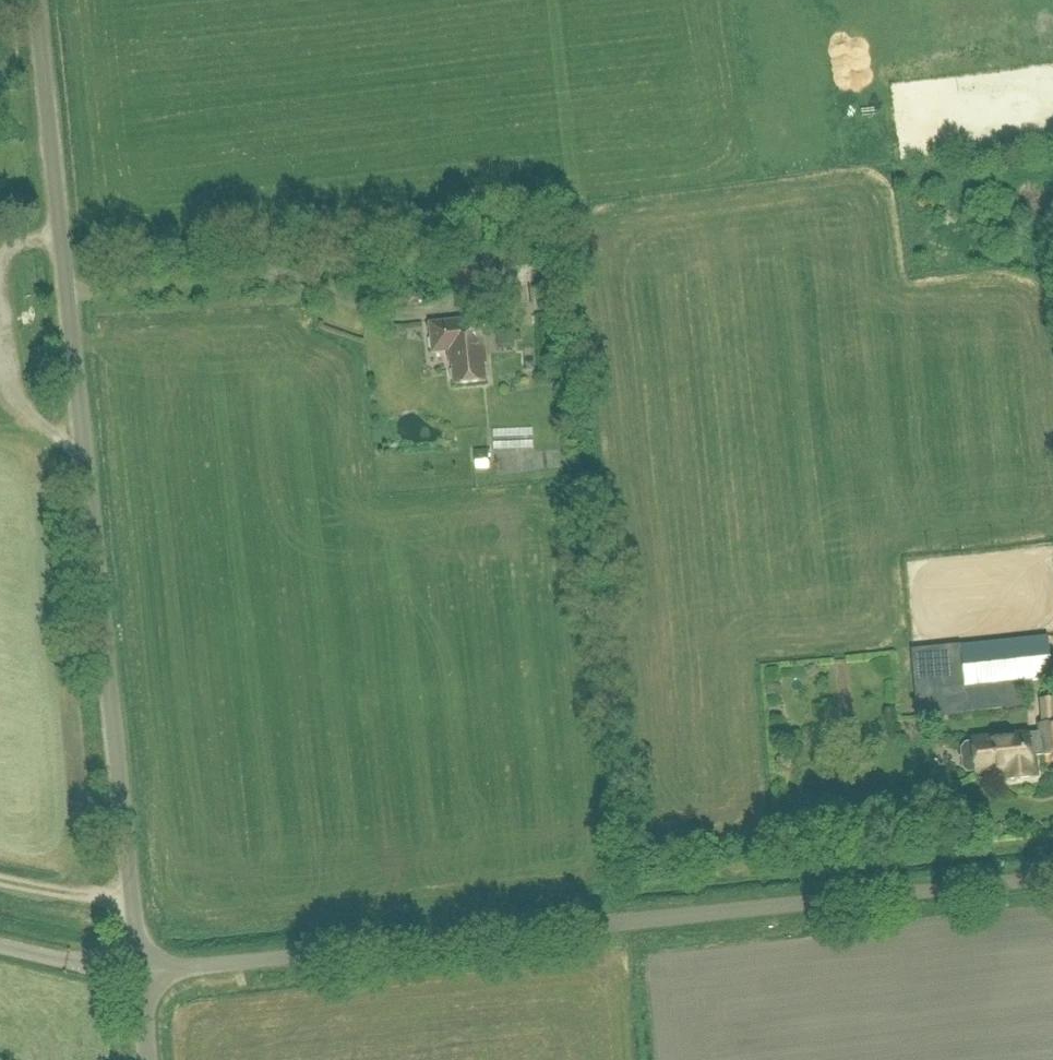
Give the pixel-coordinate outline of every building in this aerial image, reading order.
[(534,285),(531,255),(498,258),(501,288),(534,285)] [(455,385),(484,382),(485,382),(484,364),(486,364),(482,319),(430,323),(433,352),(450,351),(450,356),(452,356),(455,385)] [(537,451),(538,435),(498,435),(498,450),(537,451)] [(1049,636),(914,649),(920,718),(947,715),(947,713),(1026,705),(1024,683),(1052,680),(1052,674),(1049,636)] [(974,771),(974,773),(1004,770),(1006,780),(1034,777),(1032,756),(1052,754),(1052,722),(1039,724),(1040,732),(970,740),(970,743),(964,744),(960,749),(962,768),(967,772),(974,771)]
